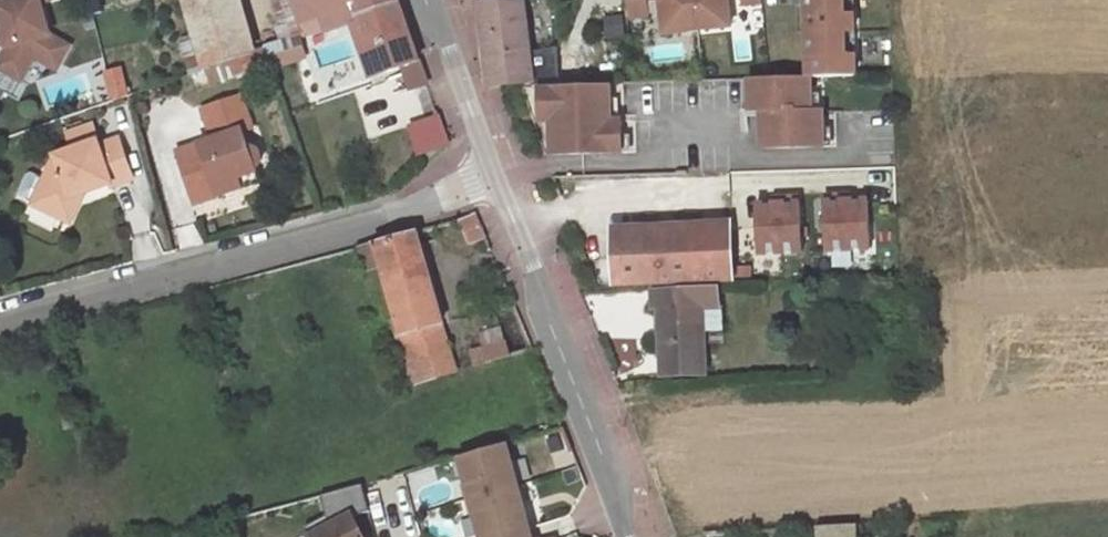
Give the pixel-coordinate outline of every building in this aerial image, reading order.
[(0,4),(0,33),(4,48),(0,56),(0,71),(18,81),(31,57),(42,63),(55,41),(47,36),(37,3),(50,0),(14,0),(0,4)] [(253,51),(239,0),(184,0),(194,36),(203,68),(242,55),(253,51)] [(300,35),(302,25),(293,0),(271,0),(281,42),(298,36),(300,35)] [(398,0),(293,0),(302,25),(325,18),(328,26),(358,16),(399,2),(398,0)] [(481,5),(485,36),(491,88),(533,82),(532,75),(524,0),(481,5)] [(628,18),(648,16),(646,0),(626,0),(628,18)] [(665,35),(731,27),(728,0),(661,0),(665,35)] [(809,79),(811,79),(857,78),(856,57),(847,57),(846,33),(856,33),(855,16),(846,16),(845,0),(808,0),(809,79)] [(855,0),(845,0),(846,16),(855,16),(855,0)] [(420,62),(399,2),(358,16),(372,55),(376,65),(379,75),(404,67),(420,62)] [(847,57),(856,57),(856,33),(846,33),(847,57)] [(204,70),(203,68),(194,36),(180,41),(190,75),(201,71),(204,70)] [(305,56),(298,36),(281,42),(266,47),(274,67),(305,56)] [(66,47),(55,41),(42,63),(54,69),(66,47)] [(274,67),(266,47),(253,51),(242,55),(248,69),(251,76),(274,67)] [(248,69),(242,55),(203,68),(204,70),(201,71),(205,84),(248,69)] [(368,68),(376,65),(372,55),(364,57),(368,68)] [(427,83),(420,62),(404,67),(411,88),(427,83)] [(533,82),(534,86),(539,86),(553,86),(551,73),(532,75),(533,82)] [(809,79),(750,80),(751,113),(762,113),(793,112),(793,117),(762,119),(763,151),(824,148),(823,113),(812,113),(811,79),(809,79)] [(553,86),(539,86),(540,120),(551,120),(552,154),(622,152),(621,121),(610,121),(578,122),(577,117),(610,116),(609,84),(575,84),(553,86)] [(240,177),(259,171),(257,168),(259,167),(263,159),(260,149),(252,144),(250,144),(246,132),(253,129),(243,97),(207,109),(216,141),(179,153),(192,193),(215,185),(219,196),(244,188),(240,177)] [(448,145),(438,117),(409,126),(418,155),(448,145)] [(71,196),(84,192),(112,184),(113,186),(135,179),(121,139),(101,146),(99,142),(57,155),(62,168),(49,172),(34,204),(60,216),(71,196)] [(262,182),(259,171),(240,177),(244,188),(262,182)] [(195,205),(219,196),(215,185),(192,193),(195,205)] [(69,221),(84,192),(71,196),(60,216),(69,221)] [(842,197),(826,198),(827,253),(869,251),(868,203),(851,203),(843,203),(842,197)] [(776,205),(759,206),(760,255),(802,254),(800,198),(783,199),(784,205),(776,205)] [(487,239),(476,215),(461,221),(470,246),(487,239)] [(699,242),(732,240),(731,223),(698,225),(699,242)] [(701,281),(699,242),(698,225),(615,229),(618,286),(701,281)] [(444,326),(417,233),(360,248),(366,270),(381,266),(397,321),(389,323),(393,340),(401,338),(444,326)] [(732,240),(699,242),(701,281),(734,280),(732,240)] [(720,288),(654,290),(654,308),(660,308),(662,377),(706,376),(704,306),(721,306),(720,288)] [(721,306),(704,306),(705,337),(722,337),(721,306)] [(413,384),(457,372),(444,326),(401,338),(413,384)] [(483,348),(504,342),(500,327),(479,332),(483,348)] [(474,367),(511,357),(507,341),(504,342),(483,348),(470,351),(474,367)] [(459,388),(455,379),(448,382),(452,391),(459,388)] [(507,444),(460,457),(471,499),(483,536),(532,536),(512,466),(507,444)] [(352,515),(368,506),(363,485),(321,496),(327,517),(332,525),(310,536),(363,536),(352,515)] [(818,527),(819,536),(857,536),(857,525),(818,527)]
